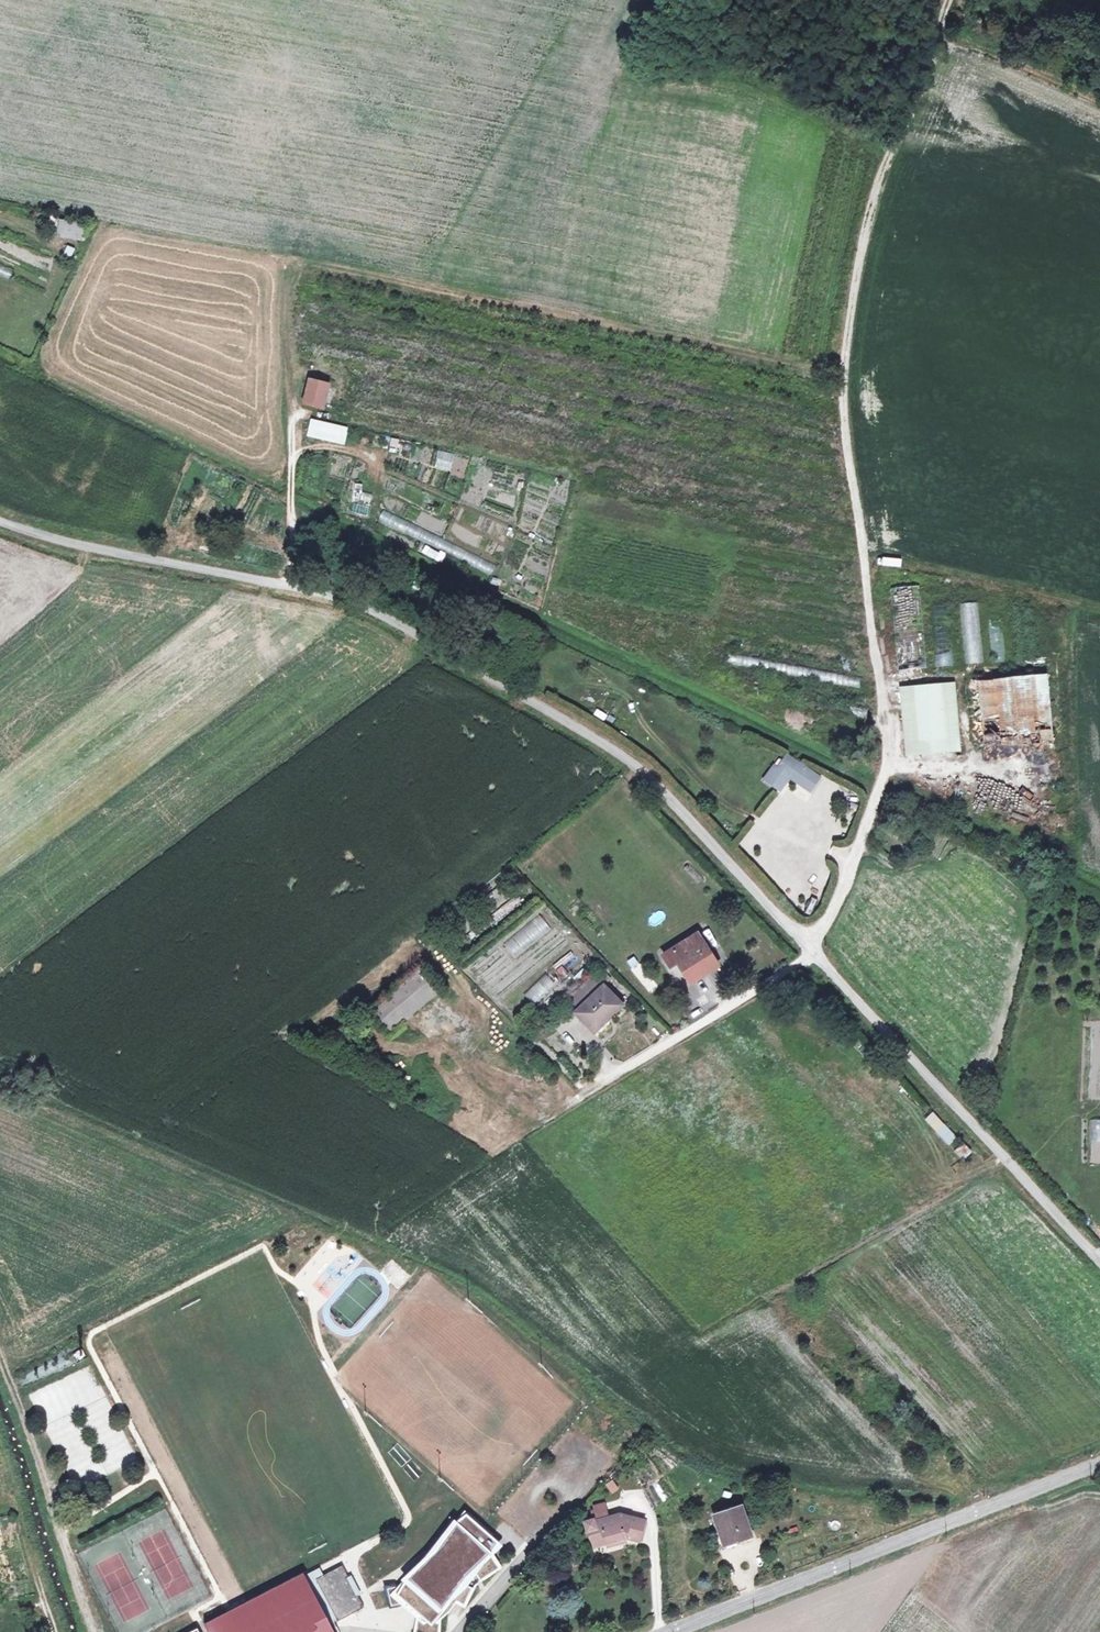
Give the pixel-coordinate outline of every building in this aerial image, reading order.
[(76,222),(67,219),(65,227),(74,230),(76,222)] [(89,226),(78,223),(76,230),(86,233),(89,226)] [(330,357),(332,346),(317,343),(315,354),(330,357)] [(329,386),(310,382),(304,405),(323,410),(329,386)] [(566,408),(568,397),(549,394),(547,405),(566,408)] [(347,431),(312,422),(308,437),(342,446),(347,431)] [(679,452),(690,452),(689,444),(678,445),(679,452)] [(357,491),(355,500),(369,504),(371,494),(357,491)] [(421,510),(417,522),(442,531),(446,519),(421,510)] [(432,545),(436,534),(381,511),(376,522),(432,545)] [(252,540),(250,553),(264,555),(266,542),(252,540)] [(436,560),(439,552),(428,548),(425,556),(436,560)] [(896,669),(925,667),(918,586),(902,588),(903,597),(894,597),(895,609),(892,609),(896,669)] [(982,663),(978,602),(960,603),(964,664),(982,663)] [(952,666),(949,605),(931,606),(934,667),(952,666)] [(989,619),(991,661),(1004,661),(1001,619),(989,619)] [(791,672),(792,665),(778,662),(777,669),(791,672)] [(1048,674),(980,681),(986,736),(1032,731),(1034,745),(1056,742),(1048,674)] [(957,684),(943,685),(949,740),(922,743),(916,688),(902,689),(910,759),(964,752),(957,684)] [(943,685),(916,688),(922,743),(949,740),(943,685)] [(600,702),(592,715),(603,721),(611,709),(600,702)] [(1032,731),(986,736),(988,750),(1034,745),(1032,731)] [(784,751),(762,781),(779,793),(789,779),(809,793),(821,777),(784,751)] [(1031,775),(1055,775),(1055,767),(1031,767),(1031,775)] [(916,825),(903,814),(896,822),(909,833),(916,825)] [(503,943),(516,959),(551,929),(538,913),(503,943)] [(699,936),(695,939),(701,949),(706,947),(699,936)] [(695,939),(664,958),(671,969),(678,964),(690,984),(718,966),(706,947),(701,949),(695,939)] [(652,992),(658,986),(635,965),(629,972),(652,992)] [(420,970),(369,1012),(388,1035),(439,993),(420,970)] [(547,970),(523,995),(533,1005),(558,980),(547,970)] [(594,978),(571,1000),(580,1009),(602,987),(594,978)] [(608,982),(604,986),(622,1005),(626,1002),(608,982)] [(580,1009),(579,1010),(584,1016),(581,1020),(590,1029),(608,1012),(612,1016),(623,1006),(622,1005),(604,986),(602,987),(580,1009)] [(584,1016),(579,1010),(575,1014),(581,1020),(584,1016)] [(594,1034),(612,1016),(608,1012),(590,1029),(594,1034)] [(932,1113),(925,1119),(948,1143),(955,1138),(932,1113)] [(1099,1165),(1099,1120),(1090,1120),(1090,1165),(1099,1165)] [(963,1145),(956,1152),(962,1159),(970,1151),(963,1145)] [(605,1504),(594,1507),(595,1511),(591,1511),(594,1520),(584,1522),(587,1532),(589,1532),(594,1547),(606,1544),(625,1538),(639,1542),(645,1522),(620,1515),(609,1518),(605,1504)] [(741,1507),(714,1516),(722,1543),(739,1538),(740,1541),(751,1537),(741,1507)] [(391,1606),(399,1604),(406,1603),(412,1607),(418,1612),(415,1631),(439,1631),(439,1624),(437,1622),(448,1613),(457,1602),(463,1605),(472,1589),(467,1586),(477,1575),(480,1581),(499,1568),(490,1554),(491,1553),(487,1550),(483,1546),(490,1537),(466,1515),(456,1523),(446,1537),(442,1534),(431,1547),(435,1551),(407,1577),(399,1593),(396,1587),(387,1590),(391,1606)] [(626,1543),(625,1538),(606,1544),(607,1548),(626,1543)] [(739,1538),(722,1543),(725,1550),(741,1545),(740,1541),(739,1538)] [(317,1581),(309,1585),(330,1624),(363,1607),(358,1596),(356,1597),(346,1578),(348,1577),(342,1565),(323,1575),(316,1579),(317,1581)] [(319,1568),(304,1576),(309,1585),(317,1581),(316,1579),(323,1575),(319,1568)] [(204,1624),(208,1631),(334,1631),(330,1624),(309,1585),(304,1576),(303,1573),(204,1624)]
